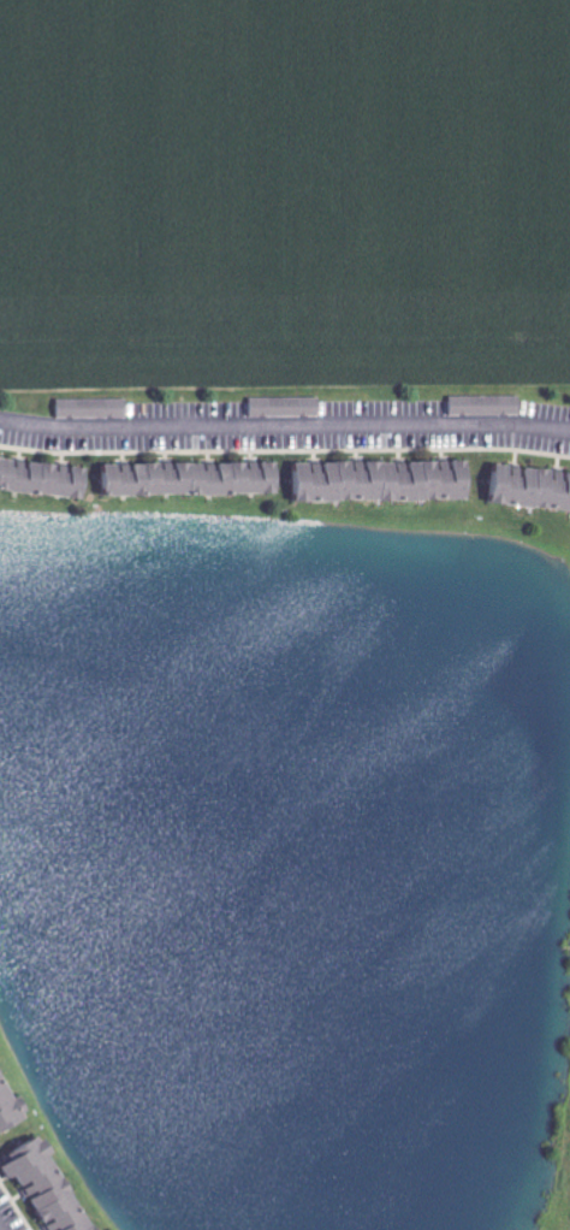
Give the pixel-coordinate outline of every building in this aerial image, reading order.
[(523,396),(453,397),(453,416),(523,415),(523,396)] [(60,399),(60,419),(130,417),(130,398),(60,399)] [(93,466),(0,456),(0,489),(90,498),(93,466)] [(283,494),(283,461),(111,464),(111,497),(283,494)] [(302,501),(474,501),(474,461),(302,461),(302,501)] [(495,468),(492,507),(569,512),(569,473),(495,468)] [(0,1066),(0,1136),(29,1120),(0,1066)] [(57,1155),(58,1154),(47,1135),(9,1157),(52,1229),(101,1229),(57,1155)]
